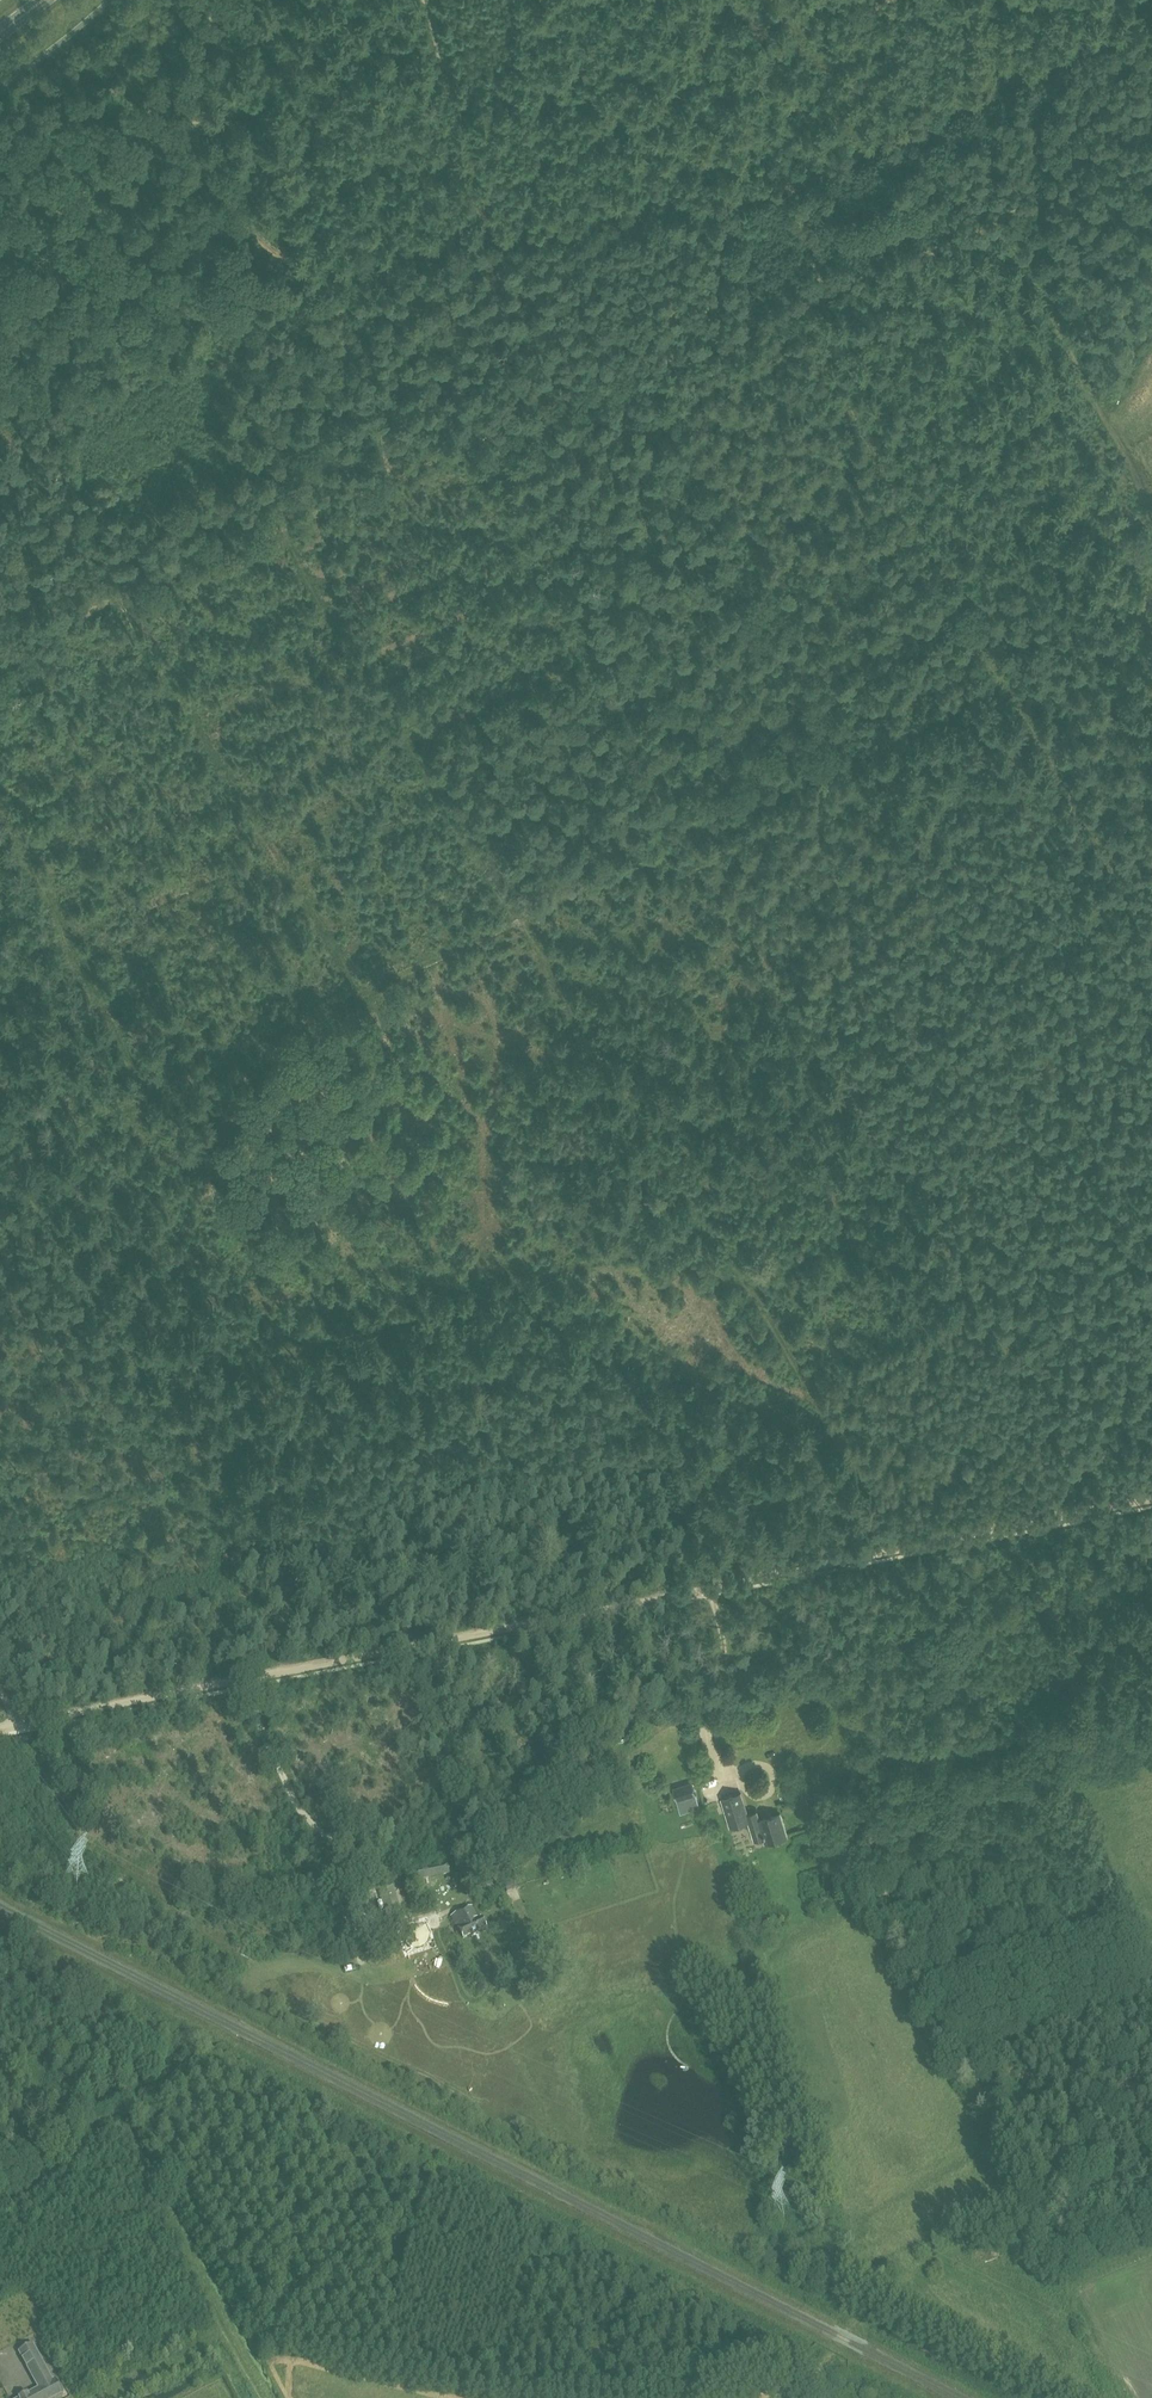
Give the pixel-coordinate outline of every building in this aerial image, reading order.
[(696,1797),(692,1783),(674,1788),(678,1803),(696,1797)] [(731,1827),(749,1821),(755,1840),(764,1838),(766,1843),(788,1836),(781,1814),(760,1820),(758,1813),(749,1816),(742,1794),(723,1800),(731,1827)] [(419,1881),(450,1874),(448,1862),(417,1868),(419,1881)] [(511,1878),(502,1882),(506,1891),(515,1887),(511,1878)] [(472,1906),(452,1917),(463,1939),(486,1927),(481,1916),(478,1918),(472,1906)] [(10,2342),(0,2320),(0,2346),(10,2342)] [(63,2394),(54,2378),(52,2380),(33,2343),(17,2351),(37,2388),(28,2393),(27,2392),(17,2397),(18,2397),(55,2397),(63,2394)] [(136,2364),(127,2368),(138,2394),(148,2390),(136,2364)] [(1130,2397),(1144,2397),(1136,2376),(1123,2380),(1130,2397)]
